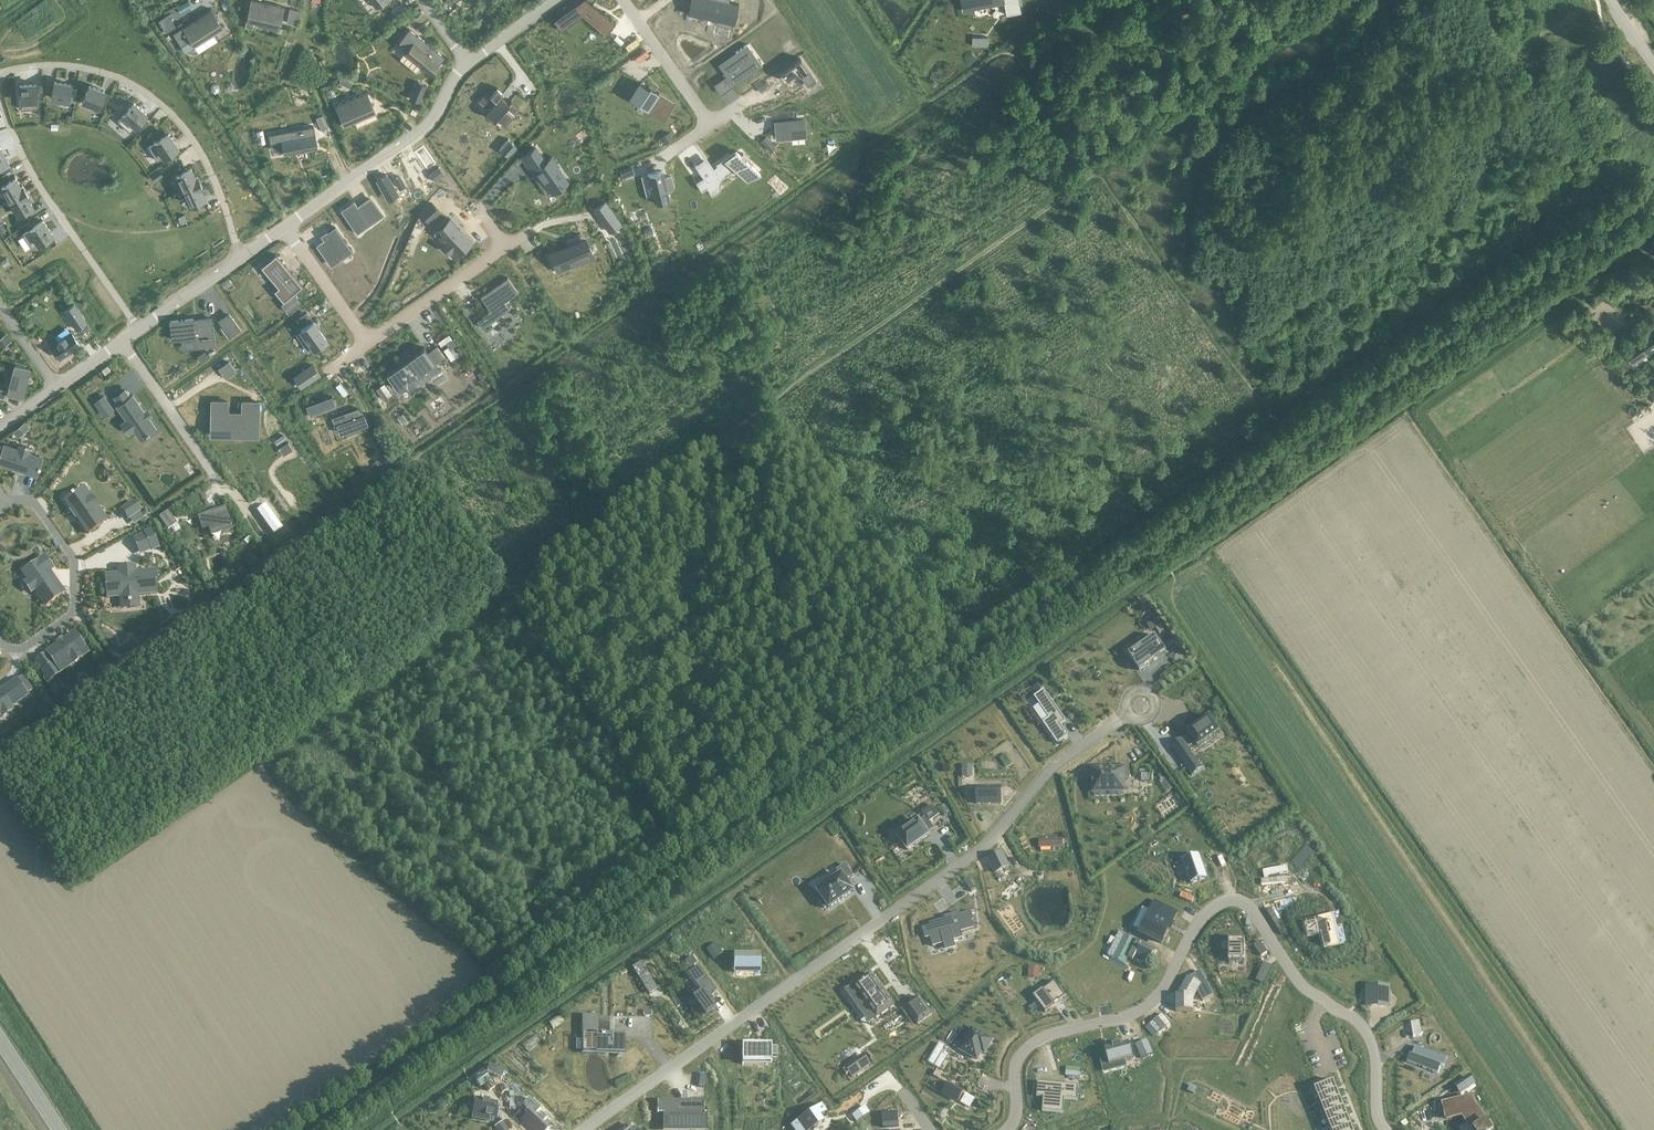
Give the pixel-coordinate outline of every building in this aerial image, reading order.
[(260,0),(251,0),(246,20),(279,28),(284,6),(260,0)] [(371,12),(386,0),(363,0),(371,12)] [(554,20),(557,24),(556,25),(562,30),(568,24),(587,11),(592,15),(589,19),(607,35),(611,30),(610,29),(615,23),(588,0),(582,0),(554,20)] [(694,15),(716,20),(715,23),(731,27),(732,24),(732,23),(737,4),(737,3),(729,1),(730,0),(698,0),(695,14),(694,15)] [(964,10),(1005,2),(1008,15),(1022,12),(1020,0),(962,0),(964,10)] [(173,33),(181,46),(190,40),(194,46),(224,28),(211,8),(173,33)] [(299,10),(290,8),(287,22),(296,24),(299,10)] [(166,15),(158,20),(166,32),(174,27),(166,15)] [(410,29),(400,40),(409,47),(404,53),(431,75),(445,57),(410,29)] [(973,37),(973,45),(988,46),(988,37),(973,37)] [(737,53),(720,65),(725,72),(725,73),(728,78),(729,77),(733,84),(738,80),(740,81),(750,74),(749,73),(752,71),(751,69),(756,65),(750,56),(753,54),(747,45),(748,44),(747,44),(736,52),(737,53)] [(801,58),(779,73),(784,80),(797,71),(807,85),(816,79),(801,58)] [(342,76),(339,82),(350,88),(353,81),(342,76)] [(53,89),(52,97),(75,101),(77,88),(70,87),(71,84),(55,81),(54,82),(53,89)] [(417,81),(410,98),(420,103),(427,85),(417,81)] [(642,81),(631,97),(639,102),(642,98),(659,109),(656,113),(664,118),(674,102),(650,86),(642,81)] [(21,109),(38,108),(36,84),(20,85),(20,93),(20,100),(21,100),(21,109)] [(86,93),(83,100),(99,106),(105,91),(89,85),(89,87),(88,86),(86,92),(86,93)] [(488,109),(485,112),(494,120),(497,117),(504,124),(519,106),(511,99),(509,102),(501,95),(504,93),(497,87),(490,96),(496,100),(488,109)] [(335,105),(344,126),(376,112),(367,91),(335,105)] [(124,114),(118,121),(130,132),(146,113),(134,102),(128,109),(128,108),(124,113),(124,114)] [(323,114),(316,117),(322,130),(328,127),(323,114)] [(804,120),(775,123),(776,137),(806,134),(804,120)] [(269,134),(272,149),(282,147),(284,155),(318,148),(313,126),(269,134)] [(156,141),(148,147),(157,160),(178,147),(169,133),(162,138),(161,137),(156,141)] [(670,133),(662,137),(666,143),(674,138),(670,133)] [(767,136),(761,141),(770,152),(776,147),(767,136)] [(508,139),(500,149),(508,156),(517,146),(508,139)] [(423,145),(414,151),(427,170),(436,164),(423,145)] [(542,155),(537,147),(523,156),(529,165),(542,155)] [(703,177),(696,182),(702,190),(707,187),(712,194),(713,194),(711,192),(719,187),(719,177),(735,166),(743,173),(751,167),(752,168),(753,168),(744,160),(748,157),(743,153),(733,160),(730,157),(727,158),(726,157),(720,161),(720,162),(710,169),(704,160),(703,160),(703,161),(697,165),(696,164),(695,165),(703,177)] [(559,165),(554,157),(533,171),(539,179),(542,177),(554,193),(567,184),(562,177),(563,175),(557,166),(559,165)] [(2,173),(4,177),(11,172),(9,168),(2,173)] [(177,174),(176,175),(183,189),(200,181),(197,176),(195,177),(191,168),(183,171),(177,174)] [(151,174),(155,180),(163,175),(159,169),(151,174)] [(662,171),(647,175),(655,203),(670,200),(662,171)] [(387,174),(377,180),(387,197),(397,192),(387,174)] [(10,200),(26,190),(23,185),(21,186),(16,178),(9,182),(8,182),(3,185),(3,186),(2,186),(10,200)] [(200,181),(183,189),(190,204),(191,203),(191,204),(197,201),(197,200),(205,197),(200,188),(202,187),(200,181)] [(10,200),(18,214),(19,213),(20,213),(25,210),(25,209),(32,205),(27,197),(29,196),(26,190),(10,200)] [(354,200),(341,210),(357,233),(365,227),(366,227),(366,226),(382,214),(371,198),(359,207),(354,200)] [(433,202),(421,213),(428,221),(440,211),(433,202)] [(620,223),(605,202),(594,210),(594,211),(595,211),(601,219),(600,219),(609,232),(615,228),(619,225),(620,223)] [(450,218),(440,227),(444,232),(441,236),(445,241),(442,244),(450,253),(453,249),(458,254),(467,245),(468,246),(473,241),(468,235),(466,236),(450,218)] [(23,234),(32,247),(40,242),(40,243),(46,239),(45,238),(52,234),(43,220),(23,234)] [(330,236),(318,245),(331,264),(338,259),(339,260),(353,251),(335,226),(327,232),(330,236)] [(594,259),(586,240),(582,241),(579,234),(566,239),(569,245),(554,251),(559,262),(560,262),(562,267),(568,264),(579,259),(581,264),(594,259)] [(276,254),(261,266),(278,287),(274,290),(283,301),(302,285),(276,254)] [(508,277),(481,296),(491,311),(477,320),(483,327),(510,308),(505,301),(518,292),(508,277)] [(75,304),(64,310),(77,329),(87,322),(75,304)] [(300,317),(303,321),(308,318),(305,313),(300,317)] [(230,315),(220,321),(230,335),(239,328),(230,315)] [(171,321),(173,339),(196,336),(197,346),(213,344),(210,318),(193,320),(193,319),(171,321)] [(313,321),(300,330),(314,349),(326,340),(313,321)] [(1634,363),(1653,348),(1653,330),(1625,351),(1626,351),(1627,350),(1635,361),(1633,362),(1634,363)] [(71,332),(51,346),(60,358),(80,344),(71,332)] [(449,334),(438,341),(441,346),(452,338),(449,334)] [(0,339),(0,342),(4,347),(9,343),(4,336),(0,339)] [(424,347),(387,373),(398,389),(412,379),(417,387),(430,378),(424,370),(435,363),(444,357),(437,346),(428,352),(424,347)] [(447,346),(443,349),(451,360),(455,357),(447,346)] [(8,394),(22,398),(29,369),(15,365),(8,394)] [(294,378),(300,386),(318,374),(312,366),(294,378)] [(383,383),(379,386),(387,397),(391,394),(383,383)] [(379,386),(375,389),(383,400),(387,397),(379,386)] [(117,406),(118,405),(140,438),(141,438),(155,428),(155,427),(132,395),(133,395),(132,395),(126,399),(125,398),(123,400),(124,401),(118,405),(117,405),(118,405),(117,405),(117,406)] [(103,396),(94,402),(101,411),(109,405),(103,396)] [(306,406),(310,416),(336,406),(332,396),(306,406)] [(212,401),(211,428),(227,429),(227,423),(242,424),(242,435),(258,435),(258,402),(243,401),(243,412),(227,412),(227,401),(212,401)] [(332,417),(335,425),(338,424),(341,433),(367,423),(364,415),(361,416),(358,408),(332,417)] [(25,422),(14,431),(18,435),(28,427),(25,422)] [(288,442),(281,446),(286,453),(292,449),(288,442)] [(36,474),(39,467),(40,468),(41,465),(40,465),(42,458),(4,445),(4,447),(0,446),(0,462),(36,474)] [(72,497),(65,501),(88,533),(103,523),(80,491),(74,495),(73,494),(71,496),(72,497)] [(133,499),(121,508),(129,519),(141,510),(133,499)] [(265,504),(256,510),(270,530),(279,523),(265,504)] [(204,515),(211,536),(235,528),(227,507),(204,515)] [(168,511),(159,517),(168,530),(177,524),(168,511)] [(151,528),(143,531),(151,550),(159,547),(151,528)] [(24,572),(46,605),(61,594),(46,573),(53,569),(45,557),(24,572)] [(119,574),(106,576),(108,597),(121,596),(122,603),(138,601),(137,595),(157,593),(155,571),(135,573),(134,566),(118,568),(119,574)] [(1154,615),(1149,618),(1153,623),(1157,621),(1154,615)] [(53,661),(58,667),(85,648),(75,633),(47,653),(53,661)] [(1151,663),(1150,663),(1166,652),(1155,636),(1128,655),(1134,663),(1134,664),(1139,671),(1151,663)] [(53,661),(41,670),(45,676),(58,667),(53,661)] [(0,692),(0,714),(27,695),(26,694),(32,691),(28,685),(22,689),(16,681),(0,692)] [(1039,683),(1032,688),(1035,693),(1043,687),(1039,683)] [(1039,704),(1033,708),(1043,723),(1057,744),(1068,736),(1060,725),(1066,721),(1044,690),(1034,697),(1039,704)] [(1182,739),(1171,747),(1192,777),(1203,769),(1189,749),(1196,744),(1197,746),(1198,747),(1199,747),(1199,746),(1219,732),(1220,732),(1219,731),(1210,718),(1209,717),(1208,718),(1201,723),(1196,727),(1188,732),(1187,732),(1188,733),(1189,735),(1182,740),(1182,739)] [(972,765),(962,765),(962,776),(972,776),(972,765)] [(1093,770),(1093,791),(1123,789),(1123,779),(1130,779),(1129,765),(1122,765),(1122,769),(1093,770)] [(977,787),(977,804),(1001,804),(1001,787),(977,787)] [(932,804),(922,812),(925,816),(929,822),(940,815),(932,804)] [(925,816),(898,836),(908,850),(915,845),(922,840),(921,840),(929,835),(927,833),(934,829),(929,822),(925,816)] [(1302,845),(1288,860),(1300,870),(1314,855),(1302,845)] [(1002,854),(989,860),(996,873),(1008,867),(1002,854)] [(1198,855),(1183,860),(1191,883),(1206,878),(1198,855)] [(852,890),(845,880),(853,875),(845,864),(837,870),(841,875),(819,891),(818,891),(818,892),(819,892),(829,907),(829,908),(830,907),(839,901),(840,901),(839,901),(843,898),(844,898),(844,897),(852,892),(853,891),(852,890)] [(1283,877),(1265,881),(1268,892),(1285,889),(1283,877)] [(1155,902),(1140,933),(1161,943),(1176,912),(1155,902)] [(931,926),(923,928),(926,937),(930,936),(933,946),(944,943),(945,947),(945,946),(953,944),(953,945),(954,945),(953,940),(962,938),(960,932),(973,929),(971,921),(973,921),(971,914),(975,912),(960,916),(959,914),(960,914),(960,913),(946,917),(946,918),(946,917),(947,919),(929,924),(930,924),(931,926)] [(1334,917),(1305,924),(1308,936),(1321,933),(1324,946),(1343,942),(1340,930),(1337,931),(1334,917)] [(1229,942),(1222,942),(1222,950),(1229,950),(1229,962),(1244,962),(1244,940),(1229,939),(1229,942)] [(1260,941),(1255,944),(1263,955),(1267,952),(1260,941)] [(1141,942),(1136,953),(1149,960),(1155,948),(1141,942)] [(721,951),(715,943),(706,949),(712,957),(721,951)] [(735,954),(735,973),(759,973),(759,954),(735,954)] [(699,988),(690,994),(703,1013),(713,1006),(704,994),(713,987),(696,963),(686,970),(699,988)] [(1271,966),(1264,963),(1256,981),(1263,984),(1271,966)] [(1039,967),(1029,967),(1028,975),(1039,976),(1039,967)] [(635,973),(639,979),(647,974),(643,968),(635,973)] [(1178,995),(1176,995),(1176,1011),(1193,1011),(1193,998),(1197,991),(1203,1001),(1214,995),(1201,971),(1190,977),(1190,978),(1187,977),(1177,994),(1178,995)] [(846,991),(854,1002),(861,996),(877,1018),(893,1007),(871,974),(846,991)] [(648,976),(640,981),(649,994),(656,990),(648,976)] [(1043,988),(1033,996),(1045,1013),(1055,1005),(1054,1003),(1058,1000),(1059,1001),(1066,996),(1055,981),(1044,989),(1043,988)] [(1386,987),(1368,987),(1368,996),(1371,996),(1371,1006),(1389,1006),(1389,996),(1386,996),(1386,987)] [(905,1006),(918,1024),(932,1015),(919,997),(905,1006)] [(583,1019),(582,1052),(583,1053),(583,1054),(584,1054),(624,1054),(624,1037),(605,1037),(605,1036),(601,1036),(601,1037),(598,1037),(598,1017),(585,1017),(584,1017),(583,1017),(583,1018),(583,1019)] [(1419,1021),(1411,1022),(1413,1036),(1422,1035),(1419,1021)] [(972,1028),(960,1049),(977,1059),(981,1051),(984,1053),(992,1040),(972,1028)] [(1147,1040),(1136,1045),(1142,1059),(1153,1055),(1147,1040)] [(1113,1047),(1105,1049),(1109,1065),(1133,1058),(1129,1043),(1121,1045),(1121,1044),(1112,1046),(1113,1047)] [(742,1048),(742,1063),(744,1063),(744,1062),(771,1062),(771,1057),(777,1057),(777,1047),(771,1047),(771,1044),(762,1044),(762,1045),(753,1045),(753,1044),(742,1044),(742,1048)] [(1410,1054),(1407,1062),(1438,1073),(1441,1065),(1439,1064),(1442,1056),(1416,1046),(1413,1055),(1410,1054)] [(851,1063),(845,1067),(852,1077),(858,1073),(851,1063)] [(505,1072),(490,1065),(487,1071),(501,1078),(505,1072)] [(484,1072),(473,1079),(480,1088),(491,1081),(484,1072)] [(1469,1075),(1456,1084),(1461,1091),(1474,1082),(1469,1075)] [(1334,1080),(1314,1088),(1314,1089),(1315,1088),(1318,1097),(1317,1097),(1318,1097),(1337,1090),(1337,1089),(1336,1090),(1333,1081),(1334,1081),(1334,1080)] [(1038,1082),(1036,1097),(1043,1097),(1042,1111),(1063,1113),(1064,1099),(1077,1100),(1078,1085),(1038,1082)] [(948,1083),(943,1092),(958,1101),(964,1092),(948,1083)] [(1337,1090),(1318,1097),(1318,1098),(1319,1097),(1322,1106),(1321,1106),(1321,1107),(1341,1099),(1341,1098),(1340,1099),(1337,1090)] [(523,1122),(531,1129),(548,1129),(551,1127),(545,1122),(546,1120),(539,1112),(541,1110),(529,1098),(523,1105),(532,1113),(523,1122)] [(1443,1104),(1447,1119),(1462,1115),(1472,1129),(1491,1129),(1469,1098),(1443,1104)] [(497,1103),(476,1099),(473,1113),(494,1117),(497,1103)] [(1341,1099),(1321,1107),(1322,1107),(1326,1115),(1325,1115),(1325,1116),(1345,1108),(1345,1107),(1344,1108),(1340,1099),(1341,1099)] [(657,1101),(657,1113),(665,1113),(665,1128),(705,1128),(705,1120),(707,1120),(707,1109),(704,1109),(704,1101),(693,1101),(693,1104),(677,1104),(677,1101),(657,1101)] [(794,1124),(799,1129),(808,1129),(812,1127),(813,1129),(824,1122),(820,1116),(827,1112),(822,1104),(794,1124)] [(1345,1108),(1325,1116),(1326,1116),(1329,1124),(1328,1124),(1329,1125),(1348,1117),(1347,1117),(1344,1108),(1345,1108)] [(898,1113),(882,1114),(883,1128),(899,1126),(898,1113)] [(1329,1125),(1330,1125),(1332,1129),(1342,1129),(1352,1126),(1351,1126),(1348,1118),(1348,1117),(1329,1125)] [(496,1126),(499,1129),(508,1129),(502,1122),(496,1126)]
